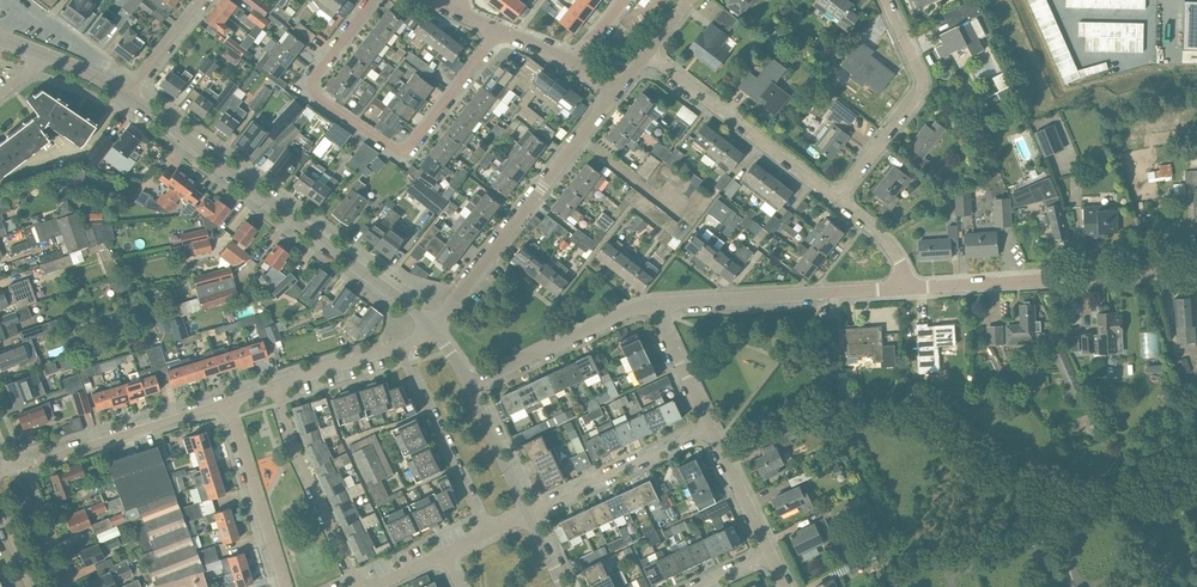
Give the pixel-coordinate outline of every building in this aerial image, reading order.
[(51,8),(50,9),(51,9),(58,0),(40,0),(51,8)] [(66,12),(73,17),(81,23),(85,19),(88,14),(91,11),(94,7),(97,3),(93,0),(75,0),(73,2),(69,7),(66,12)] [(124,9),(132,14),(139,5),(143,0),(131,0),(124,9)] [(139,5),(151,14),(158,6),(156,5),(150,0),(143,0),(139,5)] [(216,7),(228,17),(234,10),(241,16),(245,11),(238,5),(232,0),(222,0),(216,7)] [(254,9),(264,17),(272,8),(262,0),(244,0),(254,8),(254,9)] [(321,9),(325,3),(327,0),(314,0),(321,9)] [(321,9),(332,18),(337,12),(346,0),(327,0),(325,3),(321,9)] [(510,0),(490,0),(489,0),(502,10),(510,0)] [(502,10),(514,20),(515,18),(516,19),(520,14),(524,17),(530,9),(519,0),(510,0),(502,10)] [(548,0),(546,0),(541,7),(545,10),(551,2),(548,0)] [(594,7),(585,0),(577,0),(570,9),(585,20),(594,7)] [(727,5),(741,16),(750,5),(753,0),(730,0),(727,5)] [(814,5),(824,13),(827,10),(834,16),(832,18),(848,30),(858,17),(849,10),(853,5),(847,0),(818,0),(814,5)] [(976,0),(975,0),(958,6),(963,18),(981,11),(976,0)] [(1030,4),(1033,10),(1048,3),(1047,0),(1038,0),(1030,4)] [(1183,49),(1196,50),(1196,1),(1185,0),(1183,49)] [(1048,3),(1033,10),(1036,17),(1051,10),(1048,3)] [(791,5),(781,17),(787,22),(796,9),(791,5)] [(224,23),(228,17),(216,7),(207,20),(219,29),(216,34),(227,42),(236,31),(224,23)] [(98,21),(90,31),(102,40),(120,17),(108,8),(105,12),(98,21)] [(269,21),(264,17),(254,9),(248,17),(263,29),(269,21)] [(273,11),(273,12),(287,23),(292,17),(281,9),(277,13),(273,11)] [(381,22),(394,33),(403,22),(407,25),(412,18),(400,9),(396,14),(390,9),(389,9),(390,10),(381,22)] [(575,33),(585,20),(570,9),(560,21),(575,33)] [(737,20),(723,9),(715,19),(729,31),(737,20)] [(1051,10),(1036,17),(1039,23),(1054,16),(1051,10)] [(290,26),(287,23),(273,12),(268,17),(286,31),(290,26)] [(133,14),(128,20),(132,23),(137,17),(133,14)] [(1054,16),(1039,23),(1042,30),(1057,23),(1054,16)] [(418,26),(413,32),(427,42),(439,27),(425,17),(420,24),(418,26)] [(969,21),(969,20),(965,21),(938,36),(942,44),(935,48),(941,60),(949,56),(949,54),(959,49),(967,45),(973,55),(984,49),(979,39),(986,35),(987,33),(979,18),(976,17),(969,21)] [(386,44),(394,33),(381,22),(372,33),(386,44)] [(301,33),(306,27),(299,23),(295,28),(301,33)] [(721,31),(712,23),(703,34),(701,33),(689,48),(716,69),(728,54),(716,45),(720,40),(723,42),(728,36),(721,31)] [(1057,23),(1042,30),(1044,36),(1060,30),(1057,23)] [(316,35),(306,27),(301,33),(311,41),(316,35)] [(427,42),(424,47),(437,57),(451,37),(439,27),(427,42)] [(122,40),(114,49),(131,62),(145,43),(136,36),(137,34),(130,29),(124,36),(122,40)] [(1060,30),(1044,36),(1047,43),(1063,36),(1060,30)] [(412,34),(407,31),(402,38),(409,43),(413,38),(411,36),(412,34)] [(282,46),(295,56),(304,43),(305,44),(305,43),(292,33),(282,46)] [(363,44),(377,55),(386,44),(372,33),(363,44)] [(262,40),(258,36),(254,42),(258,45),(258,44),(262,40)] [(1063,36),(1047,43),(1050,49),(1066,43),(1063,36)] [(464,47),(451,37),(437,57),(449,67),(464,47)] [(247,49),(233,38),(228,45),(242,56),(247,49)] [(844,51),(833,65),(839,70),(843,65),(847,68),(854,74),(852,77),(862,85),(866,80),(880,91),(892,76),(882,68),(878,65),(880,63),(871,56),(870,55),(873,51),(860,41),(848,55),(844,51)] [(268,51),(267,52),(286,67),(295,56),(282,46),(278,42),(270,53),(268,51)] [(1066,43),(1050,49),(1053,56),(1068,49),(1066,43)] [(363,44),(354,56),(371,69),(372,68),(374,70),(378,65),(373,61),(377,55),(363,44)] [(400,46),(396,52),(397,53),(397,54),(402,58),(407,51),(400,46)] [(235,53),(229,48),(223,55),(230,60),(235,53)] [(1068,49),(1053,56),(1056,62),(1071,56),(1068,49)] [(416,57),(417,56),(411,51),(406,57),(413,63),(417,58),(416,57)] [(286,67),(267,52),(256,66),(285,88),(289,84),(279,76),(286,67)] [(398,64),(402,58),(397,54),(397,53),(396,52),(391,59),(398,64)] [(345,67),(363,80),(371,69),(354,56),(345,67)] [(417,58),(413,63),(421,69),(425,64),(429,67),(430,66),(417,56),(416,57),(417,58)] [(1071,56),(1056,62),(1059,69),(1074,62),(1071,56)] [(506,86),(511,90),(520,79),(514,74),(521,66),(509,57),(503,64),(501,63),(500,63),(501,64),(492,75),(506,86)] [(528,87),(520,97),(523,99),(519,104),(523,107),(518,114),(526,120),(533,111),(527,106),(536,94),(541,98),(545,93),(546,93),(553,85),(558,78),(544,68),(543,69),(529,57),(517,71),(526,78),(527,79),(532,82),(529,86),(528,87)] [(199,69),(205,74),(215,62),(209,58),(199,69)] [(786,70),(773,59),(758,78),(750,72),(739,87),(775,115),(790,96),(775,85),(786,70)] [(215,62),(205,74),(212,80),(222,68),(215,62)] [(1074,62),(1059,69),(1065,83),(1081,77),(1074,62)] [(1106,62),(1099,64),(1101,71),(1108,69),(1106,62)] [(379,75),(385,80),(391,73),(390,72),(393,68),(387,64),(379,75)] [(425,64),(421,69),(430,76),(435,70),(430,66),(429,67),(425,64)] [(1099,64),(1093,66),(1095,73),(1101,71),(1099,64)] [(1093,66),(1086,68),(1088,75),(1095,73),(1093,66)] [(354,92),(363,80),(345,67),(337,78),(333,75),(333,76),(354,92)] [(393,75),(398,79),(404,72),(398,68),(393,75)] [(1086,68),(1079,70),(1081,77),(1088,75),(1086,68)] [(260,73),(255,69),(242,87),(246,90),(260,73)] [(193,75),(186,70),(180,78),(171,71),(161,84),(177,97),(193,75)] [(416,72),(406,85),(424,98),(433,86),(434,87),(434,86),(425,79),(416,72)] [(994,78),(1000,90),(1011,84),(1004,72),(994,78)] [(382,85),(385,80),(379,75),(375,80),(382,85)] [(395,84),(398,79),(393,75),(389,79),(395,84)] [(502,101),(511,90),(506,86),(492,75),(483,87),(502,101)] [(354,92),(333,76),(326,85),(329,88),(329,89),(328,88),(327,89),(346,103),(354,92)] [(270,78),(266,84),(273,89),(273,90),(278,83),(270,78)] [(522,82),(528,87),(529,86),(532,82),(527,79),(526,78),(522,82)] [(559,104),(571,89),(558,78),(546,93),(559,104)] [(239,86),(231,80),(218,97),(207,88),(202,95),(200,94),(198,97),(191,107),(204,117),(213,105),(221,112),(234,95),(240,87),(239,86)] [(421,102),(424,98),(406,85),(404,83),(401,87),(407,92),(401,99),(415,110),(419,112),(424,105),(421,102)] [(273,91),(265,85),(248,107),(256,113),(273,91)] [(661,90),(655,85),(651,91),(654,94),(655,93),(658,93),(661,90)] [(1010,85),(983,99),(987,106),(1014,92),(1010,85)] [(367,90),(373,95),(377,91),(370,86),(367,90)] [(475,98),(489,109),(493,112),(502,101),(483,87),(475,98)] [(583,98),(571,89),(559,104),(555,110),(560,114),(566,107),(572,112),(579,117),(588,106),(581,101),(583,98)] [(37,114),(48,121),(82,145),(95,126),(42,90),(34,96),(32,93),(25,99),(37,114)] [(641,109),(656,121),(661,114),(653,108),(657,103),(643,92),(634,104),(641,109)] [(221,112),(224,114),(223,116),(216,126),(229,136),(237,126),(243,118),(247,113),(238,106),(242,101),(234,95),(221,112)] [(401,99),(395,95),(387,106),(393,111),(397,114),(406,121),(415,110),(401,99)] [(368,103),(361,97),(357,102),(364,108),(368,103)] [(466,109),(480,120),(489,109),(475,98),(466,109)] [(269,132),(275,138),(304,108),(294,99),(265,129),(268,132),(269,132)] [(514,104),(510,109),(516,113),(519,108),(514,104)] [(634,104),(625,115),(645,131),(645,130),(651,134),(659,124),(656,121),(634,104)] [(381,131),(382,131),(382,132),(391,138),(396,131),(398,132),(399,132),(398,131),(406,121),(397,114),(393,111),(387,106),(378,117),(381,119),(375,127),(381,131)] [(480,120),(466,109),(457,121),(471,132),(480,120)] [(511,119),(516,113),(510,109),(506,114),(511,119)] [(546,121),(533,111),(526,120),(539,130),(543,125),(546,121)] [(849,123),(833,111),(815,134),(821,139),(816,146),(831,158),(849,135),(843,131),(849,123)] [(302,113),(294,123),(300,130),(309,118),(302,113)] [(37,114),(7,138),(22,157),(47,138),(40,129),(44,126),(48,121),(37,114)] [(645,131),(625,115),(616,126),(638,144),(639,143),(636,142),(645,131)] [(670,132),(674,135),(679,139),(686,131),(691,125),(681,118),(670,132)] [(268,132),(254,121),(238,143),(245,148),(244,150),(248,153),(250,152),(252,153),(268,133),(268,132)] [(335,121),(325,134),(342,147),(353,134),(335,121)] [(448,132),(462,143),(471,132),(457,121),(448,132)] [(945,128),(936,122),(931,129),(926,125),(910,146),(916,151),(911,157),(925,167),(930,161),(924,156),(940,135),(945,128)] [(294,123),(276,139),(283,147),(301,131),(294,123)] [(1065,148),(1055,124),(1035,133),(1045,157),(1065,148)] [(543,125),(539,130),(551,140),(556,134),(543,125)] [(704,154),(719,134),(706,125),(691,144),(704,154)] [(500,136),(502,137),(505,133),(497,126),(493,130),(500,136)] [(638,144),(616,126),(607,138),(621,148),(625,143),(634,150),(638,144)] [(510,127),(505,133),(511,137),(515,131),(510,127)] [(95,143),(81,161),(93,169),(96,170),(106,157),(126,172),(134,162),(127,156),(140,140),(126,129),(113,146),(111,145),(105,152),(95,143)] [(517,142),(523,147),(537,158),(547,144),(528,129),(517,142)] [(494,140),(496,142),(499,137),(500,136),(493,130),(489,136),(494,140)] [(453,154),(462,143),(448,132),(440,143),(453,154)] [(732,144),(719,134),(704,154),(717,164),(732,144)] [(674,135),(668,144),(672,147),(679,139),(674,135)] [(22,157),(7,138),(0,142),(0,174),(22,157)] [(293,139),(284,147),(287,149),(279,159),(272,168),(287,179),(291,173),(295,176),(310,155),(307,152),(308,150),(293,139)] [(379,154),(363,143),(349,162),(360,172),(379,154)] [(430,155),(444,166),(453,154),(440,143),(430,155)] [(732,144),(717,164),(729,173),(744,154),(732,144)] [(666,146),(657,158),(662,161),(663,159),(667,162),(674,153),(666,146)] [(513,160),(527,171),(537,158),(523,147),(513,160)] [(480,148),(475,153),(481,158),(485,152),(480,148)] [(674,153),(667,162),(674,168),(685,154),(678,149),(674,153)] [(481,158),(475,153),(471,158),(477,163),(481,158)] [(485,159),(490,163),(495,157),(489,153),(485,159)] [(651,153),(637,172),(647,179),(662,161),(657,158),(651,153)] [(444,166),(430,155),(422,166),(421,165),(421,166),(428,171),(439,179),(439,180),(443,174),(440,171),(444,166)] [(380,157),(370,167),(376,173),(386,163),(380,157)] [(490,163),(485,159),(480,164),(486,168),(490,163)] [(662,161),(651,176),(662,185),(666,180),(675,168),(674,168),(667,162),(663,159),(662,161)] [(503,173),(517,183),(527,171),(513,160),(503,173)] [(308,195),(319,180),(318,180),(326,170),(318,164),(316,166),(311,162),(294,185),(308,195)] [(578,175),(597,190),(597,189),(598,190),(607,179),(602,175),(602,174),(587,163),(578,175)] [(753,192),(768,173),(755,163),(740,182),(753,192)] [(1173,175),(1171,163),(1159,165),(1160,170),(1147,172),(1149,182),(1156,181),(1156,178),(1173,175)] [(918,174),(906,165),(902,171),(895,166),(874,192),(876,193),(873,197),(891,211),(901,199),(895,195),(909,177),(914,180),(918,174)] [(363,170),(369,175),(372,171),(367,167),(363,170)] [(150,198),(143,207),(151,208),(160,211),(164,207),(187,176),(177,169),(173,173),(166,168),(158,178),(165,184),(170,187),(165,194),(163,193),(157,201),(156,202),(150,198)] [(459,174),(465,178),(469,172),(464,168),(459,174)] [(675,168),(666,180),(671,184),(681,173),(675,168)] [(1185,171),(1186,183),(1196,183),(1196,170),(1185,171)] [(427,174),(424,172),(418,180),(429,187),(431,189),(432,189),(439,179),(428,171),(427,174)] [(517,183),(503,173),(493,185),(507,196),(517,183)] [(681,173),(671,184),(677,189),(686,177),(681,173)] [(732,178),(725,173),(715,186),(721,191),(732,178)] [(766,201),(780,182),(768,173),(753,192),(766,201)] [(455,179),(460,184),(465,178),(459,174),(455,179)] [(578,175),(569,186),(584,198),(584,197),(589,201),(597,190),(578,175)] [(187,176),(164,207),(171,212),(177,203),(176,202),(180,196),(188,202),(177,216),(190,215),(198,206),(195,203),(202,194),(193,188),(197,184),(187,176)] [(651,176),(646,182),(658,191),(662,185),(651,176)] [(55,184),(64,186),(66,179),(57,177),(55,184)] [(326,185),(319,180),(308,195),(321,204),(337,181),(331,177),(326,185)] [(686,177),(677,189),(683,193),(692,181),(686,177)] [(1050,177),(1028,186),(1035,202),(1045,199),(1048,214),(1043,215),(1045,224),(1050,223),(1055,239),(1057,239),(1059,242),(1064,241),(1067,238),(1069,238),(1058,194),(1057,195),(1050,177)] [(52,185),(50,178),(37,182),(40,189),(52,185)] [(359,179),(350,191),(343,200),(340,204),(333,214),(348,225),(355,215),(367,199),(359,194),(366,184),(359,179)] [(460,184),(455,179),(450,185),(456,190),(460,184)] [(429,187),(418,180),(411,186),(425,195),(431,189),(429,187)] [(741,185),(735,180),(724,193),(731,198),(741,185)] [(692,181),(683,193),(688,197),(698,186),(692,181)] [(793,192),(780,182),(766,201),(778,211),(793,192)] [(1186,205),(1185,183),(1174,184),(1175,195),(1180,195),(1181,205),(1186,205)] [(584,198),(569,186),(560,197),(575,209),(584,198)] [(698,186),(688,197),(694,201),(694,202),(703,190),(698,186)] [(973,214),(971,186),(963,190),(955,195),(957,216),(973,214)] [(625,198),(619,206),(623,210),(629,202),(630,203),(639,192),(633,187),(624,197),(625,198)] [(443,197),(431,189),(425,195),(419,200),(429,209),(424,215),(431,221),(436,214),(437,215),(448,201),(445,198),(443,197)] [(446,190),(442,195),(449,199),(452,194),(446,190)] [(694,201),(690,206),(702,215),(714,199),(703,190),(694,202),(694,201)] [(1020,190),(1011,194),(1014,207),(1026,204),(1020,190)] [(470,201),(490,217),(501,204),(487,193),(484,197),(476,191),(469,200),(470,201)] [(0,194),(0,215),(12,210),(8,200),(4,202),(3,199),(7,197),(5,192),(0,194)] [(639,192),(630,203),(635,207),(645,196),(639,192)] [(645,196),(635,207),(641,212),(650,200),(645,196)] [(198,206),(190,215),(177,216),(176,217),(191,216),(190,217),(193,219),(200,212),(218,225),(230,209),(218,200),(214,204),(205,197),(198,206)] [(575,209),(560,197),(552,209),(567,220),(570,215),(579,222),(584,216),(575,209)] [(389,198),(385,203),(392,209),(392,208),(396,204),(389,198)] [(1011,225),(1010,198),(994,199),(996,226),(1011,225)] [(101,209),(112,212),(114,202),(103,199),(101,209)] [(722,223),(731,210),(718,199),(708,212),(722,223)] [(650,200),(641,212),(647,216),(656,205),(650,200)] [(801,212),(808,204),(805,202),(803,200),(796,209),(798,210),(801,212)] [(467,219),(480,230),(490,217),(470,201),(466,206),(473,212),(467,219)] [(74,211),(66,202),(62,205),(61,211),(62,215),(74,211)] [(453,202),(450,206),(456,211),(459,206),(453,202)] [(656,205),(647,216),(652,220),(662,209),(656,205)] [(452,216),(456,211),(450,206),(446,211),(452,216)] [(619,206),(612,214),(617,218),(623,210),(619,206)] [(690,206),(686,212),(697,221),(702,215),(690,206)] [(1098,210),(1098,206),(1084,207),(1085,238),(1099,237),(1099,233),(1118,232),(1117,209),(1098,210)] [(747,215),(751,219),(752,218),(757,212),(751,208),(746,214),(747,215)] [(662,209),(652,220),(658,225),(667,214),(662,209)] [(788,209),(780,219),(783,221),(786,224),(794,214),(791,212),(788,209)] [(387,216),(389,218),(382,227),(375,222),(364,236),(378,246),(395,224),(400,217),(391,210),(387,216)] [(731,210),(722,223),(726,218),(730,222),(737,214),(731,210)] [(603,211),(594,223),(601,229),(606,232),(615,221),(603,211)] [(96,245),(101,243),(86,225),(81,218),(79,219),(76,213),(76,212),(33,226),(34,228),(24,231),(27,240),(37,236),(39,242),(62,234),(69,253),(88,246),(96,244),(96,245)] [(90,212),(90,222),(102,222),(102,212),(90,212)] [(686,212),(682,217),(693,226),(697,221),(686,212)] [(542,221),(538,226),(550,235),(552,232),(559,223),(547,214),(542,221)] [(667,214),(658,225),(664,229),(673,218),(667,214)] [(535,215),(531,221),(538,226),(542,221),(535,215)] [(751,232),(757,224),(751,219),(747,215),(740,224),(751,232)] [(774,227),(780,219),(774,215),(764,228),(770,232),(771,230),(774,227)] [(639,216),(632,224),(637,228),(644,219),(639,216)] [(669,233),(662,242),(667,246),(674,237),(681,242),(693,226),(682,217),(678,222),(679,222),(670,234),(669,233)] [(673,218),(664,229),(664,230),(669,233),(670,234),(679,222),(678,222),(673,218)] [(826,218),(822,222),(820,220),(814,227),(835,244),(845,232),(826,218)] [(470,243),(480,230),(467,219),(457,232),(470,243)] [(644,219),(637,228),(641,232),(648,223),(644,219)] [(788,225),(786,224),(783,221),(783,222),(780,219),(774,227),(771,230),(774,232),(776,229),(780,233),(787,224),(788,225)] [(257,229),(245,220),(233,236),(239,241),(236,244),(231,240),(219,255),(232,265),(238,264),(243,261),(250,255),(244,250),(253,237),(252,236),(257,229)] [(559,223),(552,232),(558,237),(564,235),(567,230),(560,224),(559,223)] [(86,225),(101,243),(115,260),(107,248),(110,247),(108,240),(114,239),(112,224),(93,224),(86,225)] [(407,238),(410,235),(395,224),(378,246),(393,258),(408,239),(407,238)] [(763,228),(757,224),(751,232),(756,236),(763,228)] [(958,236),(957,225),(949,226),(950,239),(919,241),(921,259),(952,257),(951,249),(959,248),(958,236)] [(430,232),(436,236),(440,231),(434,226),(430,232)] [(826,255),(835,244),(814,227),(812,230),(805,238),(812,244),(826,255)] [(578,228),(573,234),(582,241),(590,247),(593,249),(606,232),(601,229),(593,239),(578,228)] [(183,245),(209,239),(206,229),(181,236),(171,238),(173,247),(183,245)] [(664,230),(658,238),(662,242),(669,233),(664,230)] [(447,245),(436,236),(430,232),(419,245),(425,249),(436,257),(450,268),(460,256),(447,245)] [(447,245),(460,256),(470,243),(457,232),(447,245)] [(685,246),(697,255),(708,241),(696,232),(685,246)] [(998,254),(997,232),(965,234),(966,256),(998,254)] [(714,233),(708,241),(697,255),(708,264),(719,250),(713,246),(720,238),(714,233)] [(573,234),(569,239),(578,245),(582,241),(573,234)] [(776,239),(774,237),(767,246),(769,247),(772,250),(779,241),(776,239)] [(209,239),(183,245),(186,258),(212,251),(209,239)] [(564,239),(560,245),(565,249),(569,244),(564,239)] [(597,255),(608,265),(619,251),(624,244),(618,240),(613,246),(608,241),(597,255)] [(582,241),(578,245),(585,251),(586,252),(590,247),(582,241)] [(512,259),(524,269),(535,255),(534,255),(540,247),(534,242),(528,250),(523,245),(512,259)] [(117,263),(115,260),(101,243),(96,245),(108,278),(124,273),(117,263)] [(818,267),(826,255),(812,244),(809,249),(801,243),(796,249),(804,256),(818,267)] [(279,284),(286,276),(278,270),(285,261),(284,260),(289,253),(276,244),(265,260),(272,266),(266,274),(262,274),(258,279),(259,284),(264,288),(268,286),(270,288),(279,284)] [(742,244),(734,254),(720,273),(731,282),(754,253),(742,244)] [(585,251),(582,255),(587,258),(593,250),(593,249),(590,247),(586,252),(585,251)] [(725,255),(719,250),(708,264),(720,273),(734,254),(729,250),(725,255)] [(608,265),(619,273),(630,259),(619,251),(608,265)] [(73,264),(70,254),(64,256),(42,264),(45,274),(73,264)] [(535,278),(546,264),(535,255),(524,269),(535,278)] [(809,278),(818,267),(804,256),(795,267),(809,278)] [(631,282),(642,268),(630,259),(619,273),(631,282)] [(546,264),(535,278),(547,286),(564,265),(557,260),(551,268),(546,264)] [(642,268),(631,282),(642,291),(659,270),(648,261),(642,268)] [(417,264),(410,272),(416,274),(421,267),(417,264)] [(569,269),(564,265),(547,286),(558,295),(569,281),(563,276),(569,269)] [(238,298),(230,266),(193,275),(198,298),(156,311),(163,321),(238,298)] [(332,277),(320,268),(302,291),(296,299),(308,308),(332,277)] [(288,274),(286,276),(279,284),(270,288),(271,289),(270,291),(278,299),(297,281),(290,272),(288,274)] [(28,277),(8,285),(10,288),(0,292),(0,308),(15,302),(18,310),(25,307),(25,306),(37,301),(28,277)] [(113,284),(121,292),(129,285),(121,277),(113,284)] [(356,295),(344,286),(331,303),(335,306),(322,311),(324,318),(343,312),(356,295)] [(331,299),(325,294),(312,310),(315,312),(326,305),(331,299)] [(1185,343),(1196,342),(1193,297),(1175,298),(1175,305),(1178,344),(1185,343)] [(1022,325),(1007,326),(1008,343),(1035,342),(1035,331),(1041,331),(1041,320),(1035,321),(1034,304),(1021,305),(1022,325)] [(28,306),(15,311),(15,312),(0,317),(0,340),(18,334),(14,323),(32,317),(28,306)] [(383,315),(371,306),(361,319),(355,314),(343,329),(357,340),(364,333),(368,335),(383,315)] [(1117,354),(1117,353),(1116,340),(1116,337),(1116,333),(1123,333),(1122,316),(1115,316),(1114,312),(1098,313),(1099,330),(1099,333),(1093,334),(1083,334),(1084,352),(1094,352),(1094,355),(1106,354),(1117,354)] [(104,326),(100,314),(86,319),(90,331),(104,326)] [(264,327),(260,314),(253,316),(257,329),(264,327)] [(232,322),(230,316),(222,318),(224,325),(232,322)] [(60,328),(57,319),(19,331),(22,341),(60,328)] [(239,320),(223,325),(225,331),(241,326),(239,320)] [(333,329),(331,322),(319,326),(321,333),(333,329)] [(928,323),(916,324),(917,339),(918,339),(920,366),(919,366),(919,373),(940,372),(940,365),(939,356),(937,357),(936,346),(947,346),(946,336),(955,336),(955,325),(934,326),(935,331),(928,332),(928,323)] [(1003,324),(987,325),(988,345),(1004,344),(1003,324)] [(216,334),(225,331),(223,325),(214,328),(216,334)] [(883,346),(882,326),(846,328),(848,358),(873,356),(874,363),(881,363),(882,367),(896,366),(895,345),(883,346)] [(620,341),(627,355),(644,347),(637,333),(629,336),(627,332),(628,331),(627,327),(621,330),(622,334),(618,336),(621,340),(620,341)] [(841,344),(840,328),(828,329),(829,345),(841,344)] [(190,336),(192,341),(201,338),(199,333),(190,336)] [(183,344),(192,341),(190,336),(182,338),(183,344)] [(262,341),(247,345),(253,361),(267,357),(262,341)] [(275,342),(270,344),(275,360),(280,358),(275,342)] [(23,343),(0,352),(0,365),(2,370),(18,364),(21,372),(29,369),(42,364),(38,355),(28,359),(23,343)] [(153,348),(159,367),(167,364),(160,345),(153,348)] [(253,361),(247,345),(239,348),(239,345),(233,347),(234,349),(232,350),(238,370),(254,365),(253,361)] [(213,350),(220,372),(237,366),(238,370),(232,350),(226,352),(224,347),(213,350)] [(634,370),(651,361),(644,347),(627,355),(634,370)] [(152,370),(159,367),(153,348),(146,351),(152,370)] [(204,376),(220,372),(213,350),(203,353),(205,358),(199,360),(204,376)] [(591,354),(576,361),(585,379),(600,372),(591,354)] [(125,357),(116,360),(118,365),(126,363),(125,357)] [(180,360),(187,382),(204,376),(199,360),(191,363),(190,357),(180,360)] [(609,364),(605,357),(598,360),(602,368),(609,364)] [(1191,371),(1187,358),(1178,361),(1182,375),(1191,371)] [(180,360),(180,359),(171,362),(173,369),(166,371),(171,387),(187,382),(180,360)] [(108,368),(118,365),(116,360),(107,363),(108,368)] [(837,360),(830,361),(831,372),(837,371),(838,371),(837,360)] [(562,368),(570,386),(585,379),(576,361),(562,368)] [(651,361),(634,370),(641,384),(658,376),(651,361)] [(101,372),(99,365),(79,371),(80,374),(83,385),(90,383),(88,376),(101,372)] [(546,375),(555,393),(570,386),(562,368),(546,375)] [(138,372),(145,395),(160,390),(155,374),(149,376),(147,369),(138,372)] [(125,384),(130,400),(145,395),(138,372),(128,375),(131,382),(125,384)] [(18,380),(7,384),(15,405),(46,394),(41,380),(39,380),(36,373),(18,380)] [(602,376),(605,383),(612,380),(609,373),(604,375),(602,376)] [(72,393),(83,389),(82,385),(83,385),(80,374),(79,374),(62,379),(67,394),(72,393)] [(555,393),(546,375),(532,382),(540,400),(549,396),(552,403),(558,400),(555,393)] [(652,383),(655,390),(659,389),(671,383),(668,375),(652,383)] [(121,402),(130,400),(125,384),(121,385),(119,379),(105,384),(113,409),(122,406),(121,402)] [(619,395),(612,380),(605,383),(612,398),(619,395)] [(369,387),(360,390),(368,416),(396,408),(390,389),(388,381),(378,385),(377,381),(368,384),(369,387)] [(543,406),(540,400),(532,382),(517,389),(525,407),(528,413),(543,406)] [(652,392),(655,390),(652,383),(638,390),(641,397),(652,392)] [(113,409),(105,384),(107,389),(91,394),(96,410),(112,405),(113,409)] [(403,385),(390,389),(396,408),(404,406),(409,417),(418,412),(413,401),(410,402),(403,385)] [(91,412),(83,389),(72,393),(67,394),(67,395),(73,394),(79,415),(91,412)] [(525,407),(517,389),(501,396),(502,397),(503,399),(495,403),(504,422),(513,418),(511,414),(525,407)] [(655,390),(652,392),(654,395),(655,399),(656,399),(662,396),(659,389),(655,390)] [(342,396),(332,399),(340,425),(368,416),(360,390),(350,393),(349,390),(341,392),(342,396)] [(619,399),(622,406),(630,402),(626,395),(619,399)] [(662,396),(656,399),(659,406),(668,424),(683,417),(683,416),(682,416),(677,405),(681,403),(678,397),(665,403),(662,396)] [(295,416),(297,424),(318,418),(315,407),(328,403),(326,397),(292,408),(294,408),(297,416),(295,416)] [(590,400),(594,408),(600,406),(596,397),(590,400)] [(622,406),(619,399),(612,402),(616,409),(622,406)] [(589,411),(594,408),(590,400),(585,402),(589,411)] [(41,406),(18,414),(24,431),(47,422),(47,419),(54,417),(49,403),(41,406)] [(600,406),(594,408),(598,417),(604,415),(600,406)] [(659,406),(644,413),(653,431),(668,424),(659,406)] [(598,417),(594,408),(589,411),(590,412),(582,416),(585,423),(598,417)] [(564,412),(567,419),(574,415),(571,409),(564,412)] [(567,419),(564,412),(557,415),(560,422),(567,419)] [(638,438),(653,431),(644,413),(629,420),(638,438)] [(80,418),(63,422),(66,432),(82,428),(80,418)] [(318,418),(297,424),(300,431),(301,431),(304,439),(336,429),(335,424),(322,428),(318,418)] [(421,427),(417,418),(392,430),(404,456),(429,444),(425,436),(428,434),(425,426),(421,427)] [(538,424),(542,431),(548,428),(545,420),(538,424)] [(614,427),(623,445),(638,438),(629,420),(614,427)] [(564,425),(568,432),(575,429),(571,421),(564,425)] [(535,434),(542,431),(538,424),(531,427),(535,434)] [(802,425),(788,432),(791,440),(806,432),(802,425)] [(535,434),(531,427),(519,433),(511,437),(514,444),(535,434)] [(600,434),(608,452),(623,445),(614,427),(600,434)] [(1104,435),(1100,427),(1091,431),(1095,439),(1104,435)] [(307,450),(310,457),(329,448),(325,438),(338,434),(336,429),(304,439),(306,446),(308,450),(307,450)] [(578,436),(575,429),(568,432),(571,439),(578,436)] [(188,453),(194,451),(210,446),(205,431),(183,438),(188,453)] [(588,432),(582,435),(593,459),(608,452),(600,434),(591,438),(588,432)] [(394,474),(375,433),(349,445),(378,506),(404,494),(402,490),(389,496),(381,480),(387,477),(394,474)] [(524,443),(531,458),(551,449),(551,448),(549,449),(542,435),(524,443)] [(157,446),(163,461),(163,460),(169,458),(165,444),(157,446)] [(429,444),(404,456),(417,482),(442,471),(437,461),(441,460),(437,452),(433,453),(429,444)] [(785,452),(781,444),(762,453),(764,456),(755,460),(764,479),(782,471),(779,465),(785,462),(781,454),(785,452)] [(157,446),(139,451),(107,461),(116,487),(124,510),(125,510),(137,506),(136,505),(174,491),(168,474),(167,474),(166,469),(163,461),(157,446)] [(215,461),(210,446),(194,451),(199,467),(215,461)] [(551,449),(531,458),(533,458),(540,472),(558,464),(561,462),(554,447),(551,449)] [(315,464),(318,471),(349,457),(347,452),(334,458),(329,448),(310,457),(313,464),(315,464)] [(592,465),(585,451),(571,458),(578,472),(592,465)] [(349,457),(318,471),(322,479),(321,480),(324,487),(344,478),(339,468),(352,462),(349,457)] [(679,466),(686,481),(703,473),(696,458),(679,466)] [(196,486),(220,479),(215,461),(199,467),(202,474),(193,477),(196,486)] [(84,473),(81,464),(51,475),(60,499),(74,494),(69,479),(84,473)] [(565,478),(558,464),(540,472),(547,487),(565,478)] [(185,469),(168,474),(176,472),(178,478),(187,475),(185,469)] [(815,475),(812,469),(789,479),(792,486),(815,475)] [(175,493),(179,492),(175,479),(187,475),(178,478),(176,472),(168,474),(174,491),(175,493)] [(436,479),(442,491),(436,494),(444,510),(458,503),(451,487),(453,486),(447,473),(436,479)] [(710,487),(703,473),(686,481),(693,495),(710,487)] [(329,493),(332,501),(363,487),(361,482),(348,488),(344,478),(324,487),(327,494),(329,493)] [(201,501),(203,501),(225,494),(220,479),(196,486),(201,501)] [(635,487),(644,505),(659,497),(650,480),(635,487)] [(660,493),(666,490),(668,489),(665,482),(657,486),(660,493)] [(96,493),(92,484),(77,491),(81,500),(96,493)] [(803,494),(800,486),(774,499),(781,513),(801,504),(805,511),(814,507),(807,492),(803,494)] [(363,487),(332,501),(336,509),(335,510),(338,518),(357,508),(353,498),(366,492),(363,487)] [(629,512),(644,505),(635,487),(621,494),(629,512)] [(717,502),(710,487),(693,495),(700,510),(717,502)] [(666,490),(660,493),(664,500),(661,502),(664,509),(671,505),(668,498),(670,497),(666,490)] [(202,572),(205,571),(202,565),(200,558),(197,551),(188,528),(186,522),(183,515),(180,508),(175,493),(174,491),(136,505),(137,506),(140,515),(144,525),(153,550),(144,553),(141,554),(152,580),(165,576),(167,583),(157,586),(207,586),(202,572)] [(435,492),(409,505),(421,529),(430,525),(431,528),(439,525),(438,521),(447,517),(444,510),(436,494),(435,492)] [(629,512),(621,494),(606,501),(617,525),(627,520),(628,523),(633,521),(629,512)] [(119,497),(107,502),(108,507),(110,508),(111,508),(113,514),(124,509),(119,497)] [(74,515),(66,518),(72,533),(83,528),(91,525),(88,517),(107,510),(104,501),(85,509),(74,513),(74,515)] [(606,501),(591,508),(599,525),(609,521),(612,527),(617,525),(606,501)] [(727,501),(704,512),(707,519),(711,517),(712,519),(720,516),(720,517),(732,511),(727,501)] [(180,508),(183,515),(200,510),(198,502),(180,508)] [(839,502),(821,510),(825,518),(842,510),(839,502)] [(409,505),(383,517),(395,542),(404,537),(405,541),(413,537),(412,534),(421,529),(409,505)] [(675,513),(671,505),(664,509),(668,516),(675,513)] [(137,506),(125,510),(128,520),(130,520),(140,515),(137,506)] [(216,520),(218,528),(234,523),(229,508),(218,511),(206,516),(208,522),(216,520)] [(343,523),(346,531),(377,517),(375,512),(362,519),(357,508),(338,518),(341,524),(343,523)] [(585,532),(599,525),(591,508),(576,514),(585,532)] [(183,515),(186,522),(193,520),(203,516),(200,510),(183,515)] [(707,519),(704,512),(697,515),(700,523),(707,519)] [(121,514),(110,518),(114,527),(117,525),(125,522),(121,514)] [(585,532),(576,514),(561,522),(561,523),(561,522),(569,539),(585,532)] [(726,550),(732,547),(733,551),(743,546),(742,543),(746,541),(737,523),(726,528),(720,517),(720,516),(712,519),(718,532),(726,550)] [(377,517),(346,531),(350,539),(349,540),(352,547),(371,538),(367,528),(380,522),(377,517)] [(830,528),(827,529),(822,519),(814,522),(815,524),(791,535),(799,552),(815,544),(817,547),(835,538),(830,528)] [(193,520),(186,522),(188,528),(195,526),(193,520)] [(678,524),(682,531),(689,528),(685,521),(678,524)] [(234,523),(218,528),(223,543),(227,542),(239,538),(234,523)] [(647,526),(651,535),(657,532),(653,523),(647,526)] [(675,534),(682,531),(678,524),(664,531),(666,537),(674,533),(675,534)] [(114,527),(95,535),(99,543),(117,535),(117,536),(120,534),(117,525),(114,527)] [(153,550),(144,525),(134,529),(144,553),(153,550)] [(646,537),(651,535),(647,526),(642,528),(646,537)] [(657,532),(651,535),(655,543),(661,541),(657,532)] [(726,550),(718,532),(703,539),(712,557),(726,550)] [(689,546),(697,563),(712,557),(703,539),(701,533),(686,540),(689,546)] [(623,537),(626,544),(633,541),(630,534),(623,537)] [(117,536),(117,535),(99,543),(80,552),(86,566),(104,558),(101,551),(107,549),(120,543),(117,536)] [(655,543),(651,535),(646,537),(650,546),(655,543)] [(612,551),(626,544),(623,537),(608,544),(612,551)] [(376,548),(371,538),(352,547),(355,554),(357,553),(360,561),(359,561),(359,562),(392,547),(389,542),(376,548)] [(871,539),(869,546),(877,547),(879,540),(871,539)] [(689,572),(699,567),(697,563),(689,546),(680,550),(678,544),(671,547),(674,553),(682,570),(687,568),(689,572)] [(197,551),(200,558),(217,553),(214,546),(198,550),(197,551)] [(605,546),(598,549),(601,556),(608,553),(605,546)] [(630,565),(627,557),(634,554),(630,547),(623,550),(630,565)] [(582,565),(601,556),(598,549),(579,558),(582,565)] [(659,560),(667,577),(682,570),(674,553),(665,557),(662,550),(655,553),(659,560)] [(221,559),(225,574),(248,567),(243,552),(232,556),(227,557),(221,559)] [(200,558),(202,565),(219,560),(217,553),(200,558)] [(637,561),(634,554),(627,557),(630,565),(637,561)] [(667,577),(659,560),(650,564),(647,557),(641,560),(652,584),(667,577)] [(868,565),(864,557),(848,564),(852,573),(868,565)] [(95,565),(98,572),(113,565),(110,558),(95,565)] [(98,572),(105,569),(107,573),(100,577),(100,578),(93,582),(95,586),(117,586),(114,581),(133,573),(127,560),(113,565),(98,572)] [(592,583),(608,575),(601,560),(583,569),(590,583),(592,583)] [(225,574),(225,575),(232,572),(234,580),(228,582),(228,583),(225,584),(226,586),(239,586),(241,586),(253,583),(248,567),(225,574)] [(625,584),(619,570),(608,575),(592,583),(594,586),(620,586),(625,584)] [(152,580),(155,586),(157,586),(167,583),(165,576),(152,580)] [(644,576),(637,579),(641,586),(649,586),(644,576)] [(846,584),(842,576),(833,580),(833,579),(826,582),(816,586),(840,586),(846,584)]
